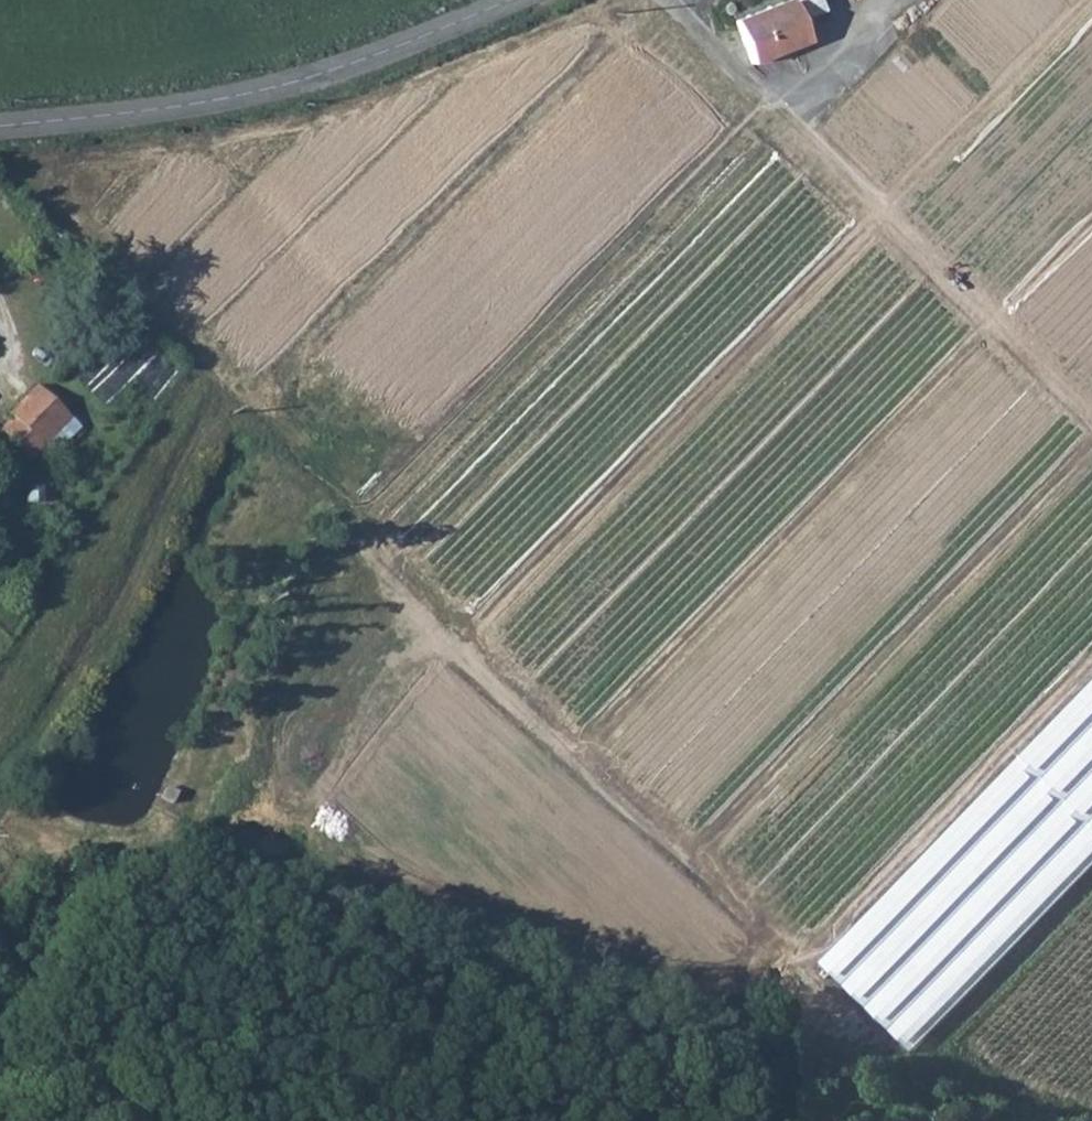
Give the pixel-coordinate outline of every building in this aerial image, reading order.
[(759,28),(779,73),(806,59),(798,34),(823,23),(815,5),(825,0),(785,0),(790,13),(759,28)] [(747,85),(779,73),(759,28),(729,39),(747,85)] [(14,430),(44,458),(57,444),(47,435),(73,405),(49,383),(21,414),(26,417),(14,430)] [(73,405),(47,435),(57,444),(83,415),(73,405)] [(815,960),(909,1057),(1091,874),(1091,677),(815,960)]
